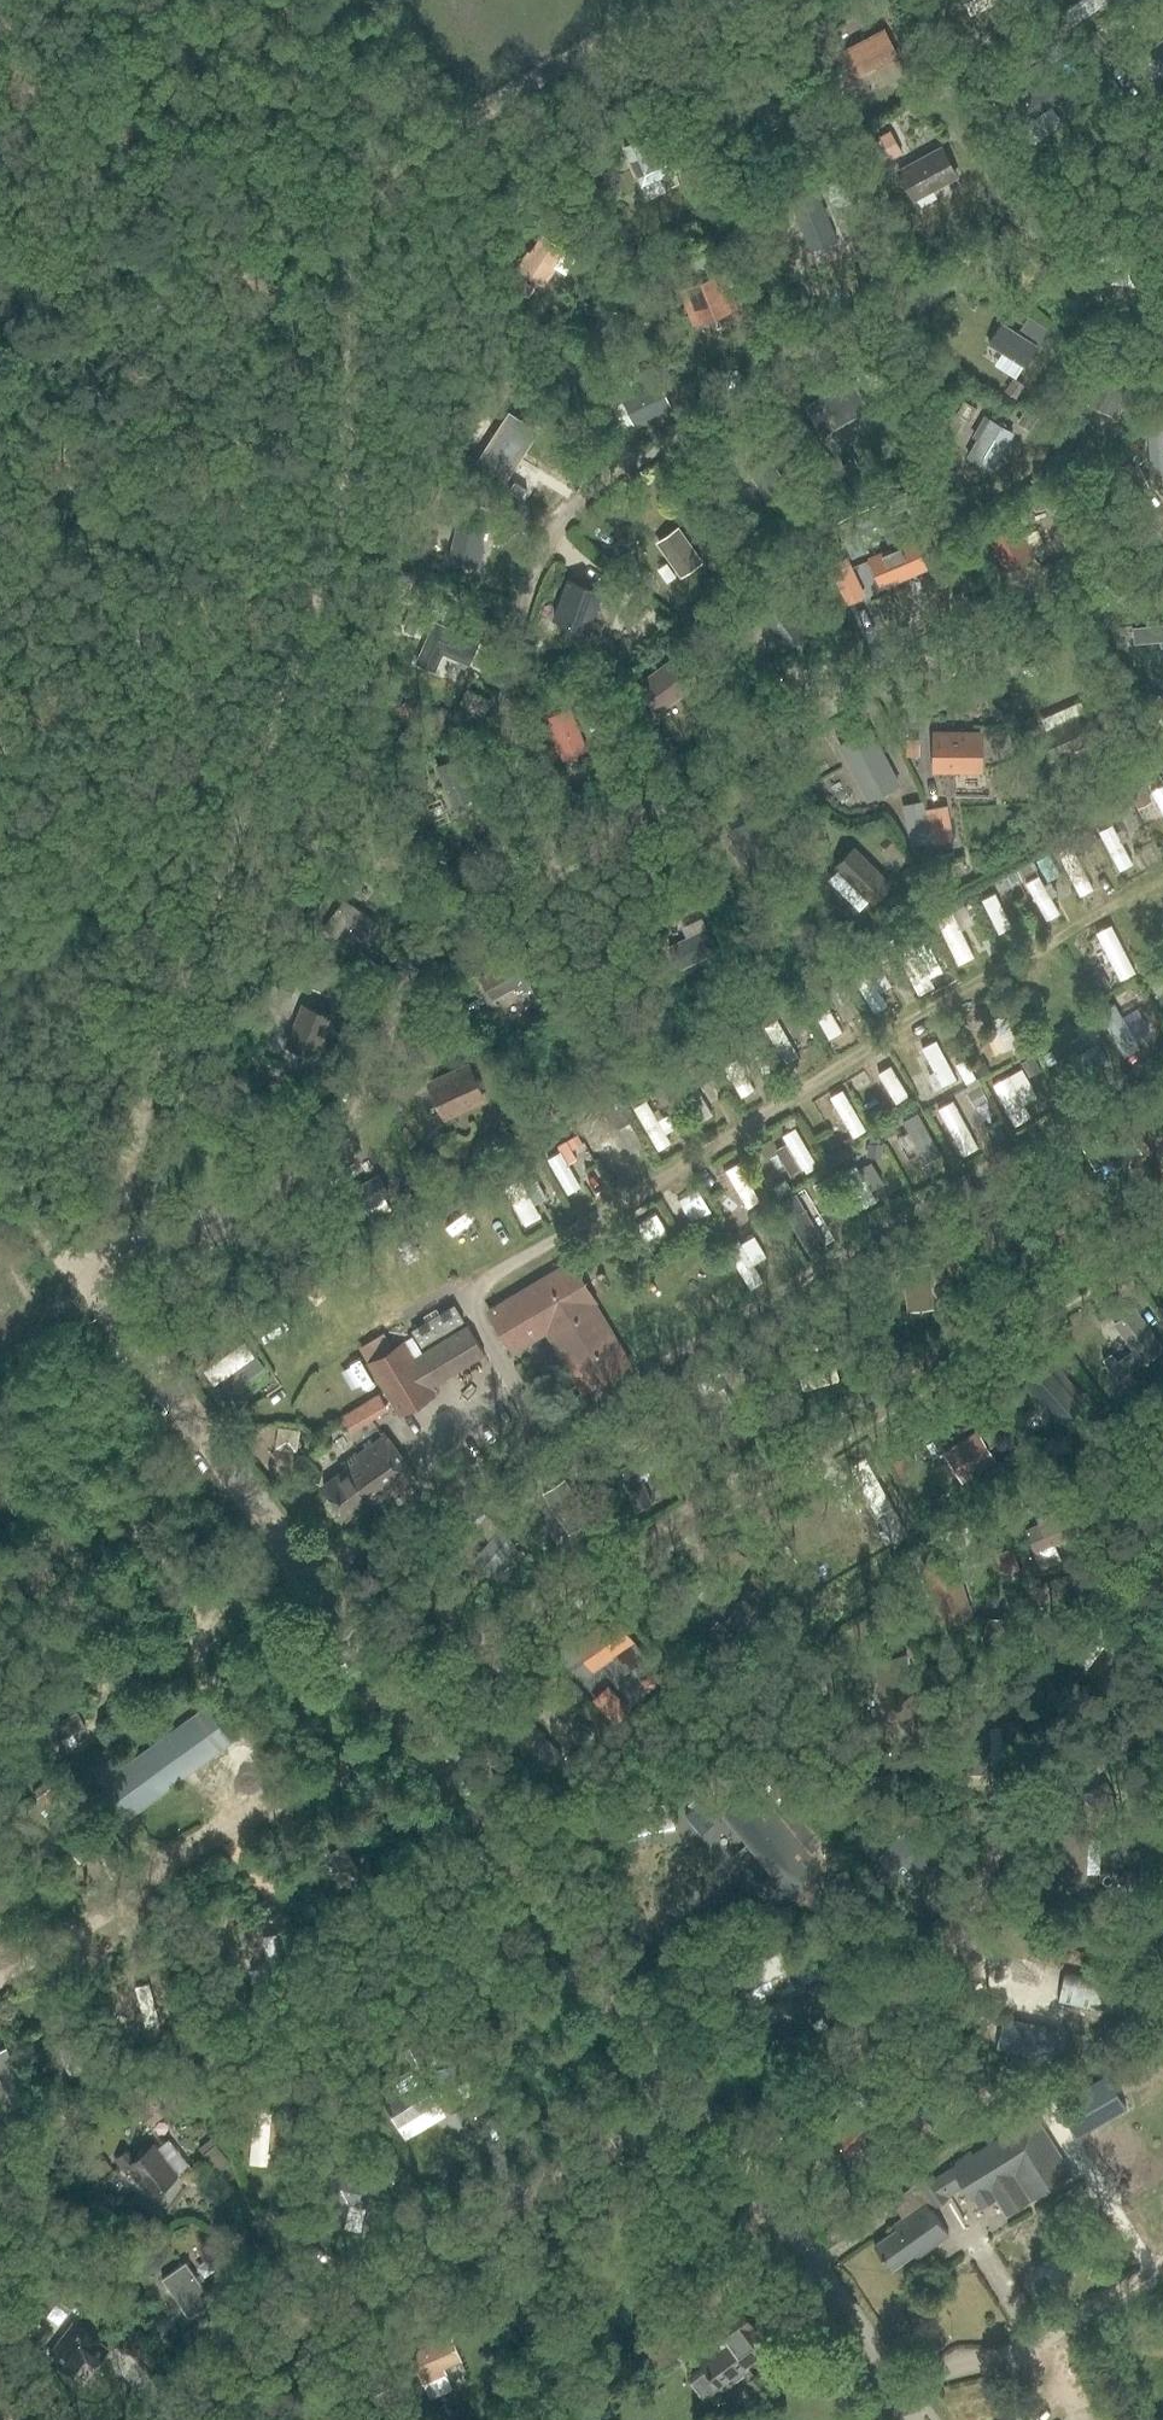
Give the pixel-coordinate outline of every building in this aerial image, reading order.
[(1013,1),(1020,17),(1034,10),(1029,0),(1015,0),(1013,1)] [(844,50),(858,77),(900,55),(886,28),(844,50)] [(1162,71),(1162,39),(1147,51),(1162,71)] [(1117,61),(1125,72),(1141,61),(1132,49),(1117,61)] [(833,57),(816,66),(824,81),(841,73),(833,57)] [(1013,106),(1025,124),(1065,96),(1053,79),(1055,77),(1042,59),(1020,75),(1032,92),(1013,106)] [(892,158),(904,152),(892,130),(881,136),(892,158)] [(666,151),(658,132),(642,140),(642,138),(624,146),(642,186),(676,170),(667,151),(666,151)] [(943,144),(898,169),(915,200),(961,176),(943,144)] [(817,189),(791,200),(810,244),(836,233),(817,189)] [(544,285),(567,248),(539,231),(516,268),(544,285)] [(692,255),(697,271),(715,264),(710,249),(692,255)] [(726,272),(680,288),(693,324),(739,308),(726,272)] [(536,287),(516,275),(504,295),(523,307),(536,287)] [(1003,322),(990,344),(1026,366),(1039,344),(1003,322)] [(1085,402),(1113,415),(1132,375),(1104,362),(1085,402)] [(1140,366),(1135,378),(1148,384),(1153,372),(1140,366)] [(853,378),(807,405),(824,435),(871,408),(853,378)] [(1014,378),(1007,390),(1018,397),(1025,385),(1014,378)] [(635,425),(672,406),(660,380),(622,399),(635,425)] [(1030,400),(1020,418),(1035,426),(1045,408),(1030,400)] [(511,406),(478,457),(508,477),(542,426),(511,406)] [(978,439),(968,456),(993,471),(1015,431),(985,414),(973,436),(978,439)] [(1149,423),(1152,469),(1162,468),(1162,422),(1149,423)] [(959,472),(933,459),(926,473),(952,486),(959,472)] [(1124,466),(1137,492),(1150,485),(1139,464),(1134,466),(1131,462),(1124,466)] [(510,490),(524,499),(529,489),(516,481),(510,490)] [(1051,494),(1047,505),(1057,508),(1060,498),(1051,494)] [(440,523),(456,527),(448,559),(482,567),(486,547),(483,547),(487,531),(462,524),(465,510),(444,505),(440,523)] [(796,507),(782,516),(788,526),(803,516),(796,507)] [(1036,557),(1035,554),(1047,548),(1038,531),(1026,536),(1019,520),(987,534),(1004,571),(1036,557)] [(705,561),(680,525),(657,541),(682,577),(705,561)] [(876,553),(868,556),(881,586),(928,566),(915,536),(876,553)] [(854,567),(848,556),(830,564),(835,575),(854,567)] [(666,563),(660,568),(670,581),(676,577),(666,563)] [(569,579),(554,619),(591,633),(605,592),(569,579)] [(786,591),(757,611),(784,649),(813,629),(786,591)] [(414,611),(410,620),(418,624),(422,615),(414,611)] [(470,665),(481,641),(435,620),(417,661),(436,670),(444,653),(470,665)] [(756,620),(742,620),(742,636),(756,636),(756,620)] [(1135,626),(1130,654),(1162,660),(1162,631),(1135,626)] [(619,673),(617,658),(603,659),(604,675),(619,673)] [(673,658),(637,684),(658,713),(694,687),(673,658)] [(589,748),(571,706),(546,717),(564,759),(589,748)] [(1092,710),(1043,733),(1056,760),(1105,737),(1092,710)] [(1020,723),(1027,737),(1040,731),(1033,717),(1020,723)] [(866,754),(851,762),(862,784),(866,782),(869,787),(880,781),(885,790),(899,782),(871,728),(856,736),(866,754)] [(932,731),(933,771),(985,771),(985,730),(932,731)] [(907,738),(908,753),(920,752),(920,738),(907,738)] [(464,756),(438,767),(454,806),(480,796),(464,756)] [(846,765),(828,775),(840,799),(858,790),(846,765)] [(425,775),(409,782),(414,795),(431,787),(425,775)] [(1154,782),(1162,801),(1162,778),(1154,782)] [(1147,787),(1133,794),(1140,808),(1154,801),(1147,787)] [(1126,799),(1113,805),(1118,815),(1131,809),(1126,799)] [(924,800),(906,803),(913,844),(932,841),(932,839),(926,809),(924,800)] [(955,840),(948,804),(926,809),(932,839),(932,841),(933,844),(955,840)] [(784,854),(759,812),(733,827),(740,839),(733,844),(743,860),(750,856),(758,869),(784,854)] [(1124,867),(1138,861),(1119,820),(1105,826),(1124,867)] [(783,839),(792,853),(806,844),(797,830),(783,839)] [(855,845),(835,866),(873,903),(893,883),(855,845)] [(1034,860),(1014,871),(1020,882),(1026,879),(1024,875),(1038,867),(1034,860)] [(348,865),(340,876),(356,888),(364,877),(348,865)] [(911,865),(900,874),(910,886),(921,877),(911,865)] [(1003,879),(1008,887),(1018,880),(1013,872),(1003,879)] [(345,898),(324,927),(337,936),(346,924),(365,939),(378,922),(345,898)] [(929,922),(916,928),(922,942),(935,936),(929,922)] [(1121,980),(1136,972),(1113,925),(1098,933),(1121,980)] [(669,946),(680,969),(719,950),(709,927),(669,946)] [(924,953),(912,958),(923,987),(935,982),(924,953)] [(479,976),(493,1000),(530,979),(517,956),(479,976)] [(1147,973),(1162,1002),(1162,965),(1147,973)] [(871,970),(873,991),(898,988),(896,967),(871,970)] [(1105,972),(1091,980),(1097,991),(1111,983),(1105,972)] [(298,983),(283,978),(278,992),(292,997),(298,983)] [(801,1001),(787,1008),(793,1019),(806,1011),(801,1001)] [(303,1003),(287,1045),(320,1057),(335,1015),(303,1003)] [(788,1059),(801,1053),(785,1015),(771,1021),(788,1059)] [(1029,1043),(1015,1048),(1018,1055),(1032,1050),(1029,1043)] [(727,1044),(713,1051),(720,1062),(733,1055),(727,1044)] [(1052,1051),(1044,1055),(1049,1065),(1057,1061),(1052,1051)] [(896,1054),(883,1060),(901,1101),(914,1095),(896,1054)] [(744,1055),(730,1060),(743,1093),(757,1088),(744,1055)] [(1035,1055),(1023,1062),(1030,1075),(1042,1068),(1035,1055)] [(967,1083),(977,1078),(966,1058),(957,1063),(967,1083)] [(490,1101),(471,1061),(427,1081),(446,1121),(490,1101)] [(987,1061),(977,1066),(981,1074),(991,1069),(987,1061)] [(856,1135),(871,1127),(849,1084),(834,1092),(856,1135)] [(982,1085),(969,1092),(976,1106),(989,1099),(982,1085)] [(660,1147),(674,1141),(654,1095),(640,1101),(660,1147)] [(965,1154),(981,1148),(960,1096),(944,1102),(965,1154)] [(620,1107),(607,1115),(616,1130),(629,1123),(620,1107)] [(924,1109),(907,1118),(913,1129),(900,1135),(915,1165),(945,1150),(924,1109)] [(890,1118),(879,1125),(886,1136),(897,1130),(890,1118)] [(629,1164),(605,1121),(590,1129),(614,1173),(629,1164)] [(791,1141),(782,1145),(793,1173),(819,1163),(804,1123),(786,1130),(791,1141)] [(578,1134),(569,1140),(574,1148),(583,1143),(578,1134)] [(854,1135),(845,1140),(849,1148),(858,1143),(854,1135)] [(570,1143),(553,1149),(569,1191),(585,1184),(570,1143)] [(869,1143),(868,1156),(882,1157),(883,1144),(869,1143)] [(751,1205),(764,1198),(744,1158),(731,1164),(751,1205)] [(867,1205),(881,1198),(864,1162),(850,1168),(867,1205)] [(446,1163),(441,1176),(454,1180),(458,1168),(446,1163)] [(539,1198),(549,1193),(539,1174),(512,1187),(529,1222),(547,1213),(539,1198)] [(361,1208),(390,1191),(382,1176),(352,1194),(323,1211),(331,1225),(361,1208)] [(696,1178),(684,1186),(708,1223),(721,1215),(696,1178)] [(786,1180),(775,1187),(780,1195),(791,1188),(786,1180)] [(1046,1185),(1035,1190),(1040,1199),(1050,1195),(1046,1185)] [(760,1209),(749,1215),(754,1224),(765,1218),(760,1209)] [(775,1220),(764,1226),(770,1236),(780,1230),(775,1220)] [(768,1276),(759,1262),(772,1254),(758,1230),(731,1246),(755,1284),(768,1276)] [(651,1247),(638,1255),(643,1263),(656,1256),(651,1247)] [(572,1259),(488,1309),(514,1352),(547,1332),(583,1393),(634,1363),(572,1259)] [(899,1259),(887,1260),(888,1271),(900,1270),(899,1259)] [(936,1308),(932,1265),(904,1268),(908,1310),(936,1308)] [(454,1303),(412,1329),(422,1345),(464,1320),(454,1303)] [(1136,1306),(1114,1322),(1134,1350),(1119,1361),(1113,1353),(1104,1359),(1120,1381),(1162,1349),(1162,1343),(1136,1306)] [(887,1307),(848,1333),(879,1378),(918,1355),(887,1307)] [(835,1323),(825,1326),(827,1332),(830,1342),(831,1344),(840,1340),(835,1323)] [(413,1335),(368,1362),(401,1416),(438,1394),(434,1386),(485,1354),(468,1326),(424,1353),(413,1335)] [(207,1362),(223,1392),(267,1370),(252,1339),(207,1362)] [(739,1362),(753,1367),(757,1355),(744,1350),(739,1362)] [(1049,1362),(1028,1379),(1061,1418),(1082,1400),(1049,1362)] [(837,1363),(805,1373),(808,1384),(840,1374),(837,1363)] [(352,1427),(392,1411),(385,1392),(345,1407),(352,1427)] [(234,1405),(223,1412),(229,1421),(240,1414),(234,1405)] [(907,1421),(895,1429),(905,1445),(918,1437),(907,1421)] [(279,1426),(275,1447),(297,1450),(300,1429),(279,1426)] [(978,1429),(945,1450),(965,1482),(980,1473),(998,1461),(978,1429)] [(419,1475),(386,1431),(343,1464),(348,1470),(326,1486),(350,1518),(362,1510),(365,1513),(389,1495),(390,1497),(419,1475)] [(638,1507),(656,1498),(636,1457),(618,1466),(638,1507)] [(543,1492),(570,1533),(592,1519),(565,1478),(543,1492)] [(531,1480),(518,1488),(525,1499),(538,1491),(531,1480)] [(1053,1490),(1039,1496),(1044,1509),(1064,1501),(1060,1490),(1054,1492),(1053,1490)] [(1080,1535),(1072,1513),(1060,1517),(1057,1510),(1039,1518),(1041,1523),(1025,1530),(1035,1553),(1080,1535)] [(490,1576),(519,1543),(501,1528),(472,1560),(490,1576)] [(1015,1548),(998,1554),(1004,1573),(1021,1568),(1015,1548)] [(923,1561),(943,1626),(976,1615),(956,1553),(923,1561)] [(627,1675),(649,1660),(618,1615),(576,1645),(596,1673),(616,1659),(627,1675)] [(711,1630),(731,1645),(738,1636),(718,1621),(711,1630)] [(1089,1640),(1104,1671),(1124,1661),(1108,1630),(1089,1640)] [(1137,1638),(1124,1645),(1133,1661),(1146,1653),(1137,1638)] [(913,1662),(891,1665),(896,1708),(918,1705),(913,1662)] [(42,1726),(51,1746),(93,1725),(84,1706),(42,1726)] [(98,1789),(124,1824),(234,1741),(208,1707),(98,1789)] [(1002,1719),(1016,1719),(1016,1710),(1002,1710),(1002,1719)] [(564,1754),(531,1721),(517,1735),(550,1768),(564,1754)] [(65,1762),(56,1763),(57,1776),(66,1776),(65,1762)] [(772,1774),(725,1814),(774,1873),(769,1877),(776,1885),(781,1881),(805,1911),(853,1872),(772,1774)] [(51,1787),(40,1797),(48,1807),(60,1798),(51,1787)] [(715,1820),(700,1802),(686,1814),(701,1832),(715,1820)] [(664,1832),(658,1807),(604,1819),(609,1844),(664,1832)] [(923,1876),(942,1858),(924,1839),(935,1828),(915,1807),(903,1818),(912,1827),(881,1856),(893,1869),(905,1857),(923,1876)] [(1121,1841),(1121,1842),(1132,1836),(1125,1822),(1114,1827),(1121,1841)] [(1088,1833),(1056,1833),(1056,1883),(1088,1884),(1088,1833)] [(433,1862),(419,1873),(426,1883),(440,1872),(433,1862)] [(1122,1876),(1121,1891),(1143,1892),(1143,1877),(1138,1877),(1138,1872),(1127,1871),(1127,1876),(1122,1876)] [(322,1889),(313,1894),(320,1906),(329,1901),(322,1889)] [(736,1974),(752,2001),(791,1978),(774,1951),(736,1974)] [(1068,1967),(1062,2000),(1132,2015),(1139,1982),(1068,1967)] [(185,1987),(169,1989),(170,2002),(186,2001),(185,1987)] [(998,2052),(1052,2065),(1060,2032),(1006,2019),(998,2052)] [(60,2039),(76,2075),(89,2069),(74,2033),(60,2039)] [(0,2050),(0,2065),(18,2099),(36,2090),(12,2044),(0,2050)] [(423,2058),(415,2045),(405,2052),(413,2064),(423,2058)] [(400,2127),(439,2103),(417,2068),(378,2092),(400,2127)] [(1058,2103),(1078,2136),(1128,2107),(1108,2073),(1058,2103)] [(301,2084),(287,2086),(288,2096),(302,2094),(301,2084)] [(942,2086),(929,2100),(939,2110),(952,2096),(942,2086)] [(273,2160),(274,2109),(257,2109),(255,2160),(273,2160)] [(858,2115),(833,2140),(848,2154),(873,2129),(858,2115)] [(917,2259),(949,2235),(930,2209),(931,2209),(964,2188),(973,2201),(974,2199),(980,2209),(996,2199),(1006,2215),(1030,2201),(1073,2175),(1036,2115),(916,2189),(916,2190),(914,2188),(891,2205),(902,2220),(895,2225),(898,2230),(876,2245),(893,2269),(914,2254),(917,2259)] [(180,2175),(154,2142),(134,2157),(127,2148),(116,2156),(129,2173),(131,2171),(138,2180),(140,2178),(154,2196),(180,2175)] [(114,2167),(107,2158),(95,2167),(102,2176),(114,2167)] [(389,2170),(398,2179),(406,2171),(397,2162),(389,2170)] [(341,2171),(338,2171),(325,2219),(362,2229),(367,2211),(375,2180),(341,2171)] [(191,2318),(215,2301),(187,2261),(164,2278),(191,2318)] [(69,2312),(75,2304),(64,2295),(57,2304),(69,2312)] [(753,2372),(749,2365),(772,2348),(742,2305),(715,2325),(724,2339),(699,2357),(723,2392),(753,2372)] [(87,2358),(96,2365),(109,2348),(76,2323),(51,2355),(75,2374),(87,2358)] [(410,2349),(425,2384),(449,2374),(445,2366),(463,2358),(452,2331),(410,2349)] [(200,2344),(196,2336),(185,2344),(189,2352),(200,2344)] [(347,2402),(318,2419),(358,2419),(347,2402)]
